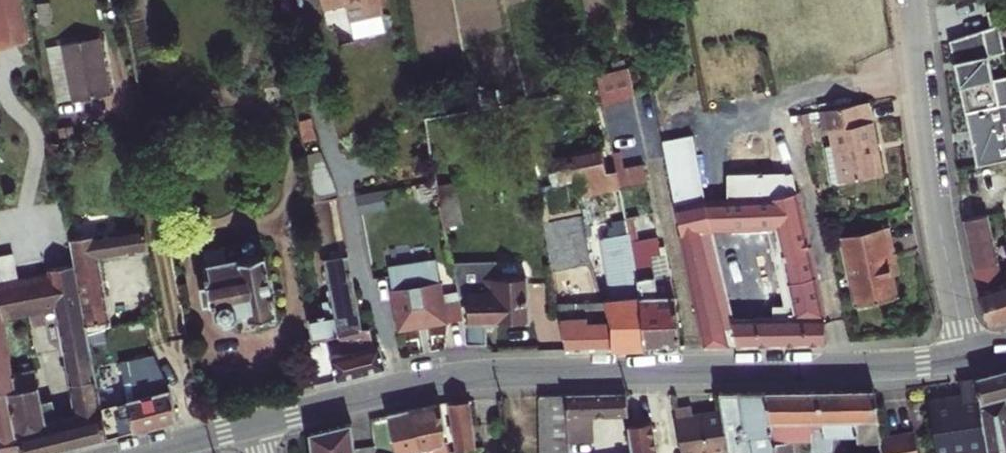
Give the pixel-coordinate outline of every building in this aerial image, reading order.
[(35,41),(28,0),(0,0),(0,47),(35,41)] [(325,7),(346,2),(350,21),(385,14),(382,5),(387,3),(387,0),(323,0),(325,7)] [(996,11),(987,14),(990,28),(950,41),(977,166),(1005,160),(1005,76),(993,78),(988,55),(1004,52),(996,11)] [(102,38),(63,46),(74,102),(113,93),(102,38)] [(597,73),(604,106),(635,98),(628,66),(597,73)] [(873,121),(870,101),(865,102),(868,122),(873,121)] [(825,146),(833,183),(883,174),(878,148),(873,121),(868,122),(865,102),(820,111),(823,131),(829,130),(833,145),(825,146)] [(312,119),(300,122),(304,142),(316,139),(312,119)] [(674,137),(663,139),(670,176),(694,293),(704,346),(729,346),(703,231),(712,229),(776,227),(798,317),(755,318),(757,345),(791,344),(826,343),(825,315),(795,176),(749,184),(726,184),(725,198),(707,199),(693,133),(674,137)] [(602,146),(571,152),(576,178),(607,172),(602,146)] [(322,152),(307,155),(317,201),(338,197),(336,190),(335,183),(322,152)] [(553,182),(576,178),(571,152),(548,156),(553,182)] [(643,165),(626,168),(622,153),(613,154),(617,170),(620,189),(647,183),(643,165)] [(576,178),(579,198),(620,189),(617,170),(607,172),(576,178)] [(439,186),(443,212),(446,227),(465,223),(456,182),(439,186)] [(387,210),(384,192),(359,197),(362,215),(387,210)] [(317,201),(319,217),(323,253),(330,251),(331,258),(325,259),(333,300),(329,301),(332,317),(312,321),(315,339),(340,334),(364,329),(338,197),(317,201)] [(989,215),(965,220),(969,244),(974,268),(999,263),(989,215)] [(642,305),(646,348),(660,347),(673,346),(680,346),(676,297),(667,253),(661,253),(658,237),(639,241),(634,216),(626,217),(628,228),(629,234),(636,261),(642,305)] [(610,231),(611,237),(629,234),(628,228),(610,231)] [(893,242),(890,228),(843,238),(858,305),(895,297),(887,257),(896,255),(893,242)] [(79,278),(89,332),(114,327),(108,292),(101,259),(150,252),(146,229),(71,240),(76,264),(79,278)] [(630,348),(646,348),(642,305),(636,261),(629,234),(611,237),(603,239),(614,300),(604,300),(605,303),(613,348),(630,348)] [(262,239),(212,250),(215,268),(202,270),(205,288),(199,289),(202,307),(213,305),(216,316),(223,322),(226,323),(237,321),(239,312),(247,311),(249,321),(252,319),(253,327),(264,324),(274,322),(273,316),(277,314),(262,239)] [(467,297),(469,346),(485,345),(487,345),(486,323),(507,322),(528,321),(526,279),(499,280),(497,263),(453,264),(456,280),(460,298),(467,297)] [(974,268),(978,290),(1003,282),(999,263),(974,268)] [(12,391),(26,452),(46,452),(68,447),(109,437),(103,407),(89,332),(79,278),(76,264),(52,269),(53,276),(39,279),(45,309),(56,307),(78,420),(60,424),(55,400),(43,403),(35,367),(12,372),(16,391),(12,391)] [(463,319),(456,280),(441,284),(438,268),(390,275),(399,329),(431,324),(463,319)] [(0,286),(0,309),(2,317),(45,309),(39,279),(0,286)] [(978,290),(989,325),(1003,321),(1005,320),(1005,283),(1005,282),(1003,282),(978,290)] [(605,303),(558,305),(565,350),(589,349),(613,348),(605,303)] [(26,452),(12,391),(16,391),(12,372),(2,317),(0,309),(0,452),(22,452),(26,452)] [(757,345),(755,318),(732,319),(737,345),(757,345)] [(340,334),(344,354),(375,347),(370,327),(364,329),(340,334)] [(304,342),(297,343),(300,358),(307,356),(305,347),(304,342)] [(332,357),(338,380),(359,375),(373,371),(387,367),(385,361),(381,346),(375,347),(344,354),(332,357)] [(103,407),(109,437),(144,428),(179,420),(169,383),(168,384),(155,356),(122,362),(130,401),(103,407)] [(309,363),(314,386),(322,385),(338,380),(332,357),(309,363)] [(1005,370),(976,379),(988,452),(1005,452),(1005,371),(1005,370)] [(875,391),(820,392),(765,392),(774,452),(795,452),(793,442),(811,442),(811,451),(832,450),(831,436),(855,435),(856,445),(883,443),(883,439),(875,391)] [(721,411),(728,452),(745,450),(746,452),(774,452),(765,392),(741,392),(718,393),(721,411)] [(565,395),(567,442),(589,441),(586,412),(605,412),(604,393),(597,394),(591,394),(565,395)] [(604,393),(605,412),(629,411),(626,393),(604,393)] [(540,397),(539,452),(567,452),(567,442),(565,395),(553,396),(540,397)] [(470,401),(460,402),(450,403),(455,450),(448,452),(463,452),(463,450),(476,448),(470,401)] [(410,410),(414,432),(416,431),(421,449),(423,451),(424,452),(448,452),(441,426),(444,426),(441,402),(425,406),(410,410)] [(682,452),(727,452),(728,452),(721,411),(693,416),(692,408),(684,409),(675,410),(682,452)] [(410,410),(398,412),(387,415),(398,452),(424,452),(423,451),(421,449),(416,431),(414,432),(410,410)] [(312,452),(356,452),(352,422),(330,427),(309,432),(312,452)] [(651,422),(630,426),(634,452),(656,452),(651,422)] [(883,443),(885,452),(918,452),(914,433),(898,436),(883,439),(883,443)]
